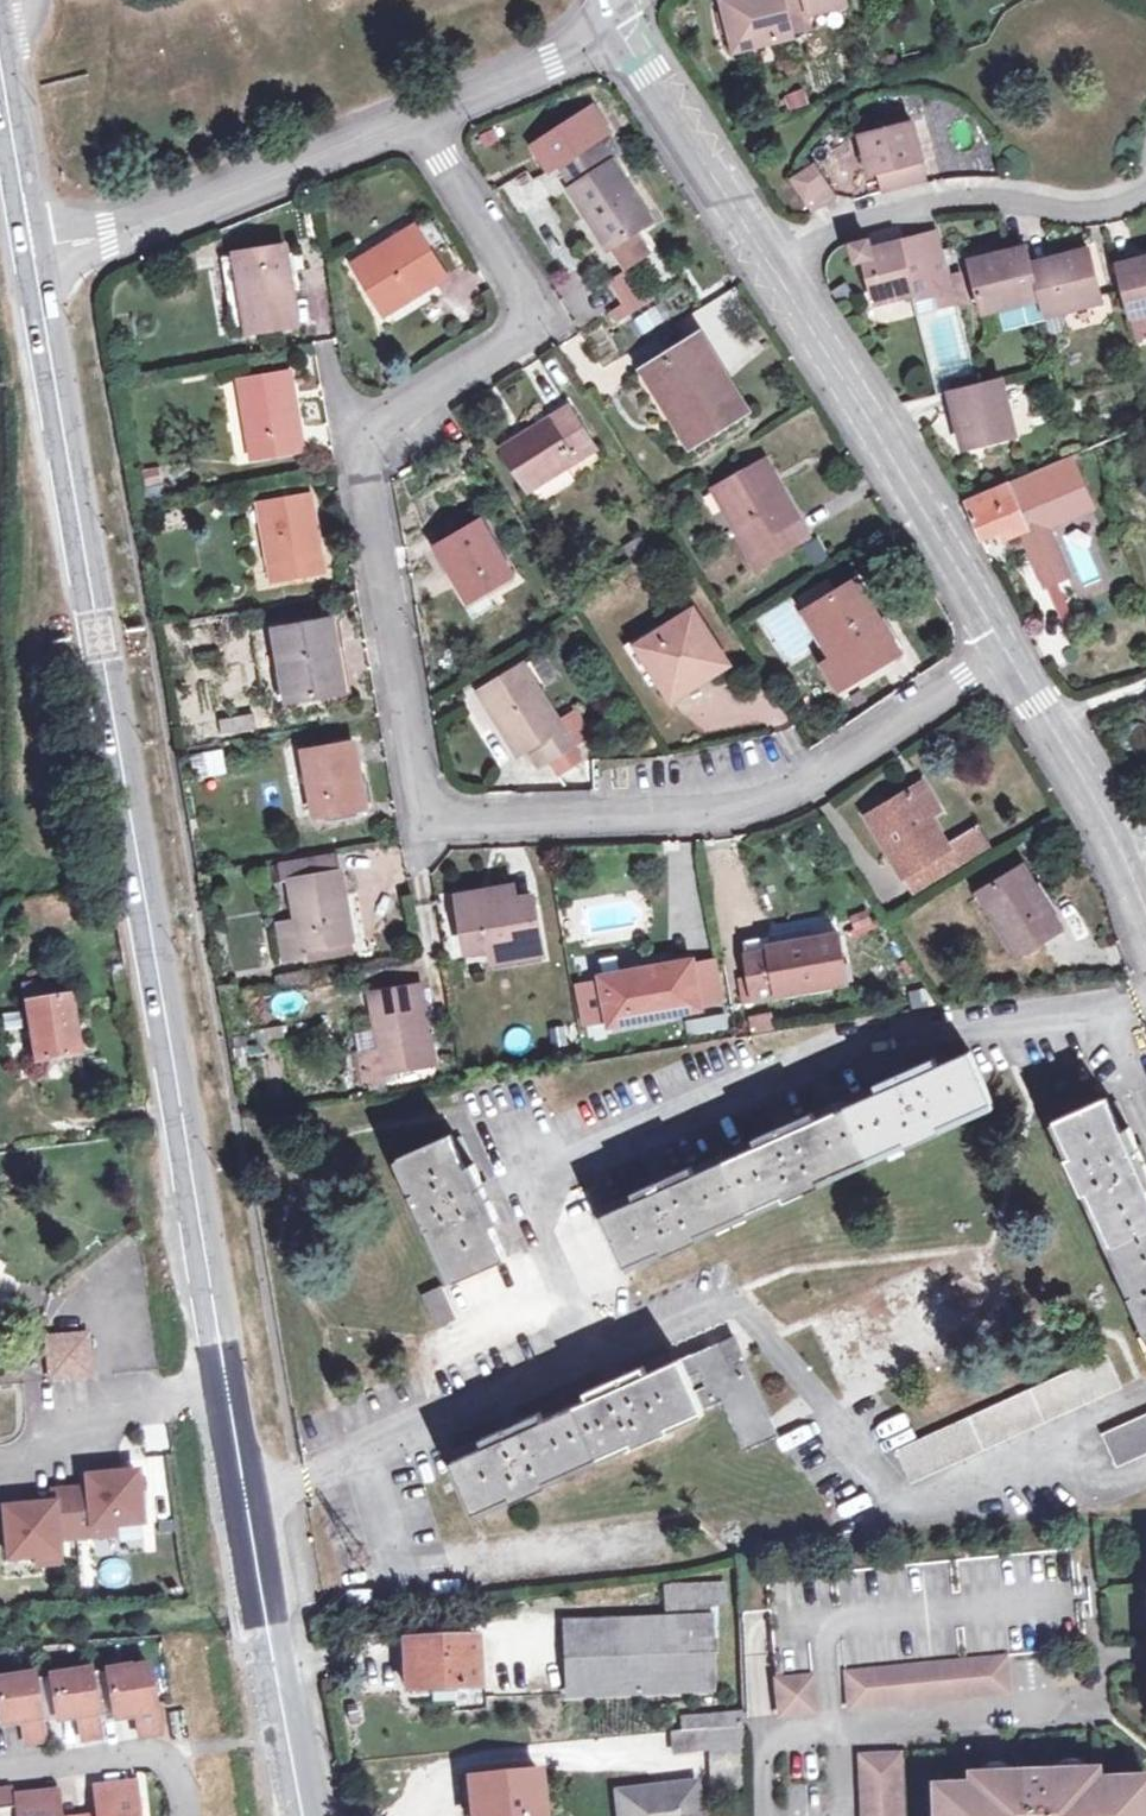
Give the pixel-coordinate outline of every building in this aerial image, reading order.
[(736,51),(796,36),(792,20),(849,5),(847,0),(722,0),(736,51)] [(549,170),(558,164),(573,186),(569,189),(605,246),(609,244),(622,264),(644,250),(631,230),(647,219),(611,162),(617,158),(604,135),(608,132),(592,107),(533,145),(549,170)] [(884,190),(927,179),(922,160),(913,124),(860,137),(870,173),(878,172),(884,190)] [(793,179),(813,209),(824,201),(833,195),(813,165),(793,179)] [(430,218),(416,226),(428,245),(442,237),(430,218)] [(447,277),(428,245),(416,226),(354,265),(384,315),(447,277)] [(924,235),(940,294),(944,310),(957,307),(938,231),(924,235)] [(915,301),(940,294),(924,235),(871,250),(868,240),(851,245),(857,262),(864,260),(877,304),(913,294),(915,301)] [(300,323),(287,248),(237,257),(250,331),(300,323)] [(1004,309),(1040,299),(1045,317),(1064,312),(1102,302),(1089,250),(1031,265),(1027,248),(972,262),(984,314),(1004,309)] [(1130,318),(1145,314),(1145,257),(1117,264),(1130,318)] [(622,307),(609,312),(615,324),(647,310),(630,272),(610,281),(622,307)] [(1045,317),(1040,299),(1004,309),(1009,327),(1045,317)] [(1069,332),(1064,312),(1045,317),(1050,338),(1069,332)] [(701,340),(647,372),(671,411),(678,406),(697,438),(744,410),(701,340)] [(254,457),(303,449),(290,375),(241,383),(254,457)] [(1016,436),(1002,379),(949,393),(964,449),(1016,436)] [(569,409),(506,448),(532,489),(595,450),(569,409)] [(1071,455),(1009,481),(1029,527),(1024,529),(1026,534),(1047,526),(1045,521),(1091,502),(1071,455)] [(717,491),(757,564),(806,537),(766,464),(717,491)] [(147,501),(164,498),(160,471),(143,474),(147,501)] [(1009,481),(965,500),(982,537),(999,529),(1003,538),(1024,529),(1029,527),(1009,481)] [(262,506),(274,579),(324,570),(311,498),(262,506)] [(440,549),(469,600),(488,589),(511,575),(481,524),(488,520),(478,505),(434,532),(444,546),(440,549)] [(1047,526),(1026,534),(1038,562),(1059,553),(1047,526)] [(1059,553),(1038,562),(1047,584),(1068,575),(1059,553)] [(807,614),(834,657),(849,682),(897,652),(856,585),(807,614)] [(496,603),(488,589),(469,600),(478,614),(496,603)] [(637,647),(657,679),(668,672),(681,693),(726,665),(694,613),(637,647)] [(275,632),(287,701),(345,691),(332,622),(275,632)] [(849,682),(834,657),(822,664),(836,690),(849,682)] [(524,667),(480,694),(519,754),(527,749),(538,766),(547,761),(573,744),(582,739),(571,722),(562,727),(524,667)] [(670,700),(681,693),(668,672),(657,679),(670,700)] [(230,734),(254,730),(251,715),(227,720),(230,734)] [(573,744),(547,761),(558,778),(584,762),(573,744)] [(354,745),(305,753),(317,816),(364,808),(354,745)] [(195,783),(228,775),(222,748),(189,756),(195,783)] [(913,790),(929,818),(940,811),(923,784),(913,790)] [(985,851),(973,832),(947,847),(929,818),(913,790),(869,818),(915,893),(985,851)] [(973,832),(985,851),(992,846),(980,828),(973,832)] [(287,961),(305,958),(303,949),(352,943),(341,873),(337,852),(287,860),(297,923),(281,925),(287,961)] [(1024,868),(980,895),(1016,955),(1061,928),(1024,868)] [(512,887),(460,895),(469,951),(492,948),(494,963),(544,955),(534,897),(515,900),(512,887)] [(744,940),(752,994),(839,979),(831,932),(769,942),(768,936),(744,940)] [(303,949),(305,958),(306,964),(354,956),(352,943),(303,949)] [(712,958),(693,962),(702,1005),(721,1001),(712,958)] [(693,960),(602,978),(612,1026),(703,1007),(702,1005),(693,962),(693,960)] [(372,998),(381,1050),(359,1054),(365,1087),(387,1083),(385,1070),(433,1062),(420,989),(372,998)] [(56,1092),(83,1086),(67,1001),(29,1008),(42,1082),(55,1079),(56,1092)] [(771,1012),(748,1017),(752,1034),(775,1028),(771,1012)] [(760,1146),(732,1159),(694,1175),(690,1168),(634,1192),(638,1201),(611,1212),(603,1216),(625,1264),(661,1249),(664,1255),(698,1240),(695,1233),(782,1195),(785,1201),(820,1186),(817,1179),(905,1139),(908,1146),(942,1132),(939,1125),(992,1102),(969,1052),(937,1065),(934,1059),(878,1083),(882,1092),(854,1104),(816,1121),(813,1113),(756,1138),(760,1146)] [(850,1096),(854,1104),(882,1092),(878,1083),(850,1096)] [(1145,1189),(1145,1188),(1145,1167),(1129,1128),(1120,1132),(1106,1100),(1056,1122),(1072,1157),(1066,1159),(1081,1194),(1087,1191),(1134,1295),(1129,1298),(1145,1333),(1145,1190),(1145,1189)] [(498,1223),(473,1167),(465,1171),(452,1143),(449,1136),(401,1157),(417,1192),(412,1195),(428,1231),(433,1229),(456,1281),(504,1260),(490,1228),(498,1223)] [(728,1151),(732,1159),(760,1146),(756,1138),(728,1151)] [(461,1139),(452,1143),(465,1171),(473,1167),(461,1139)] [(607,1204),(611,1212),(638,1201),(634,1192),(607,1204)] [(439,1326),(456,1319),(443,1287),(425,1295),(439,1326)] [(87,1335),(48,1337),(49,1353),(88,1350),(87,1335)] [(734,1337),(720,1344),(729,1365),(743,1359),(734,1337)] [(644,1368),(611,1382),(587,1392),(590,1400),(542,1422),(539,1414),(483,1438),(486,1447),(458,1459),(453,1461),(474,1512),(510,1496),(513,1502),(546,1487),(544,1481),(632,1442),(633,1448),(670,1432),(667,1426),(722,1402),(743,1450),(777,1435),(743,1359),(729,1365),(720,1344),(673,1364),(647,1376),(644,1368)] [(88,1350),(49,1353),(51,1376),(90,1373),(88,1350)] [(670,1356),(644,1368),(647,1376),(673,1364),(670,1356)] [(1107,1356),(897,1451),(911,1481),(1121,1386),(1107,1356)] [(1103,1434),(1116,1465),(1145,1452),(1145,1415),(1103,1434)] [(455,1451),(458,1459),(486,1447),(483,1438),(455,1451)] [(87,1489),(69,1490),(73,1538),(92,1537),(92,1527),(114,1526),(140,1524),(136,1473),(86,1477),(87,1489)] [(52,1504),(3,1508),(7,1559),(35,1557),(57,1555),(56,1540),(73,1538),(69,1490),(51,1492),(52,1504)] [(114,1526),(92,1527),(92,1537),(114,1535),(114,1526)] [(122,1553),(150,1546),(146,1530),(118,1537),(122,1553)] [(57,1555),(35,1557),(36,1565),(58,1564),(57,1555)] [(710,1690),(708,1651),(720,1651),(718,1608),(723,1608),(722,1584),(674,1585),(675,1620),(660,1620),(564,1623),(568,1696),(710,1690)] [(660,1586),(660,1620),(675,1620),(674,1585),(660,1586)] [(410,1689),(411,1697),(430,1697),(430,1703),(456,1702),(455,1688),(477,1686),(476,1647),(484,1648),(483,1638),(405,1641),(407,1689),(410,1689)] [(843,1677),(846,1712),(1005,1696),(1002,1661),(843,1677)] [(130,1666),(107,1670),(115,1719),(136,1716),(139,1737),(160,1734),(148,1665),(130,1668),(130,1666)] [(91,1670),(51,1676),(57,1720),(78,1717),(82,1740),(102,1737),(91,1670)] [(35,1674),(0,1680),(0,1719),(1,1725),(22,1721),(26,1745),(46,1741),(35,1674)] [(774,1684),(778,1720),(814,1716),(810,1680),(774,1684)] [(681,1734),(741,1729),(740,1713),(680,1717),(681,1734)] [(743,1786),(741,1729),(681,1734),(674,1734),(675,1752),(710,1749),(713,1788),(743,1786)] [(896,1760),(859,1762),(861,1815),(898,1815),(896,1760)] [(469,1780),(473,1815),(544,1815),(539,1773),(469,1780)] [(930,1792),(931,1815),(1145,1815),(1145,1806),(1145,1783),(1092,1785),(1092,1775),(1009,1779),(1009,1789),(962,1791),(930,1792)] [(1009,1789),(1009,1779),(962,1781),(962,1791),(1009,1789)] [(93,1788),(97,1815),(140,1815),(137,1783),(93,1788)] [(617,1792),(620,1815),(698,1815),(695,1785),(617,1792)] [(14,1796),(13,1789),(0,1791),(0,1815),(17,1815),(14,1796)] [(56,1792),(14,1796),(17,1815),(59,1815),(56,1792)]
